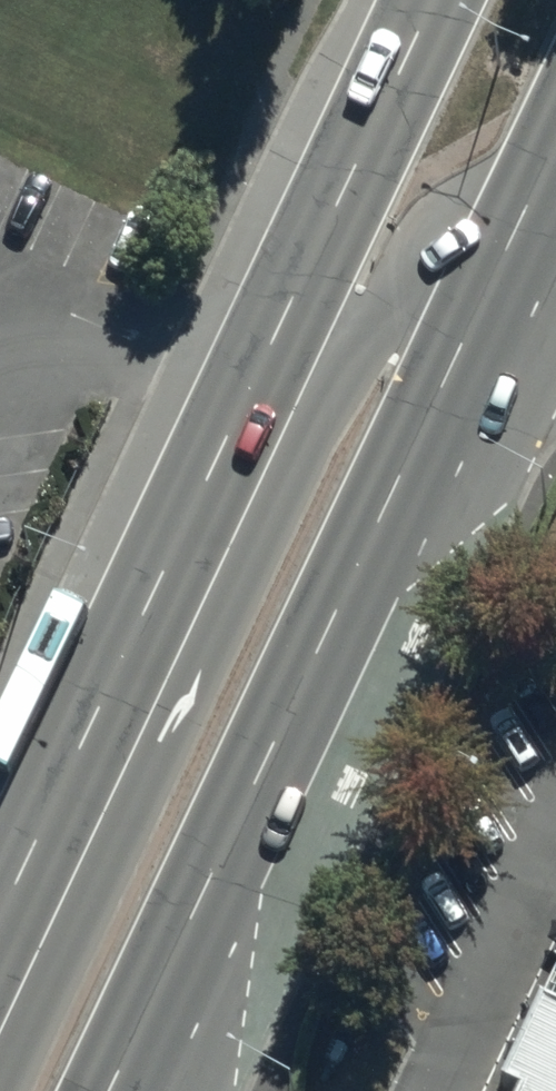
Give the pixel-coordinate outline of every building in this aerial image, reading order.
[(502,1090),(555,1090),(555,981),(502,1090)]
